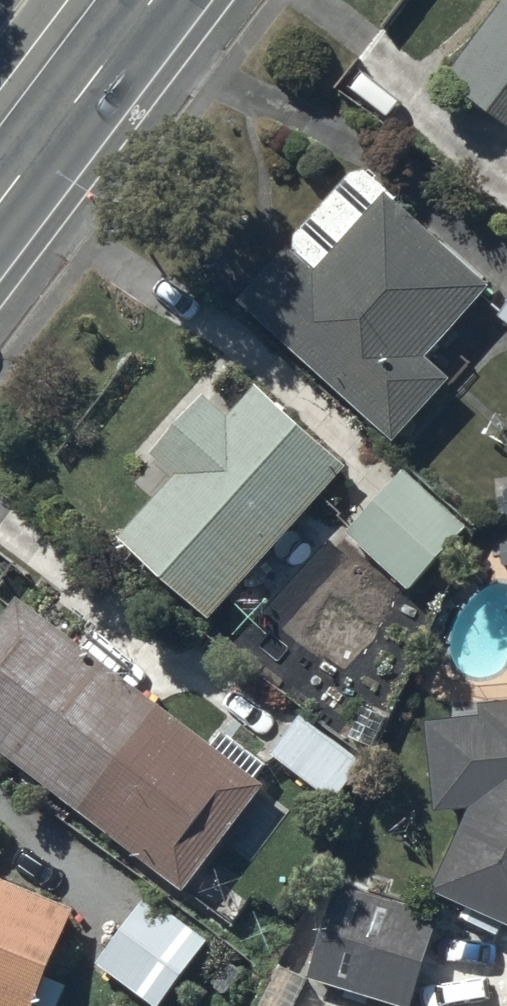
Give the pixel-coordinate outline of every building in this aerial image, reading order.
[(444,68),(506,114),(506,0),(495,0),(444,68)] [(288,236),(237,292),(392,433),(450,370),(427,349),(433,343),(446,355),(472,326),(459,314),(492,278),(481,268),(485,263),(447,228),(441,234),(362,162),(351,162),(294,222),(292,240),(288,236)] [(178,471),(122,532),(211,614),(350,464),(258,380),(228,413),(205,392),(153,448),(178,471)] [(402,462),(345,523),(408,581),(465,521),(402,462)] [(180,878),(261,774),(256,770),(266,757),(223,724),(213,737),(75,629),(78,625),(51,604),(46,610),(20,590),(0,616),(0,739),(180,878)] [(490,699),(491,713),(439,717),(447,810),(481,807),(444,889),(506,917),(506,698),(490,699)] [(300,705),(270,744),(333,793),(363,755),(300,705)] [(15,1005),(31,1005),(75,900),(0,869),(0,1000),(15,1005)] [(309,972),(407,1002),(437,906),(327,872),(315,910),(305,905),(254,1005),(291,1005),(309,972)] [(148,890),(98,958),(160,1003),(210,936),(148,890)]
